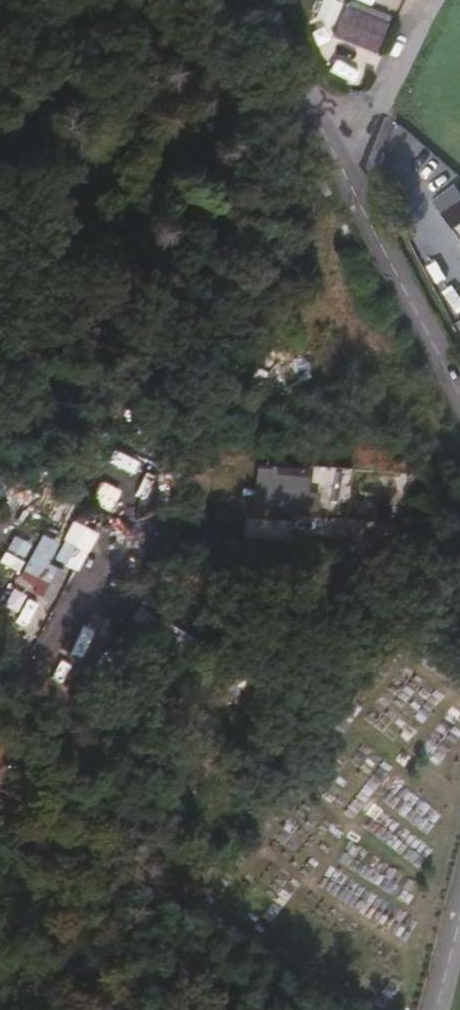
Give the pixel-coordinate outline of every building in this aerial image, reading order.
[(333,24),(340,0),(321,0),(316,18),(333,24)] [(377,54),(391,18),(347,1),(333,37),(377,54)] [(448,235),(459,251),(459,226),(448,235)] [(277,368),(294,400),(315,389),(299,357),(277,368)] [(348,532),(349,464),(254,462),(253,507),(328,508),(328,532),(348,532)] [(88,659),(102,659),(102,617),(88,617),(88,659)]
